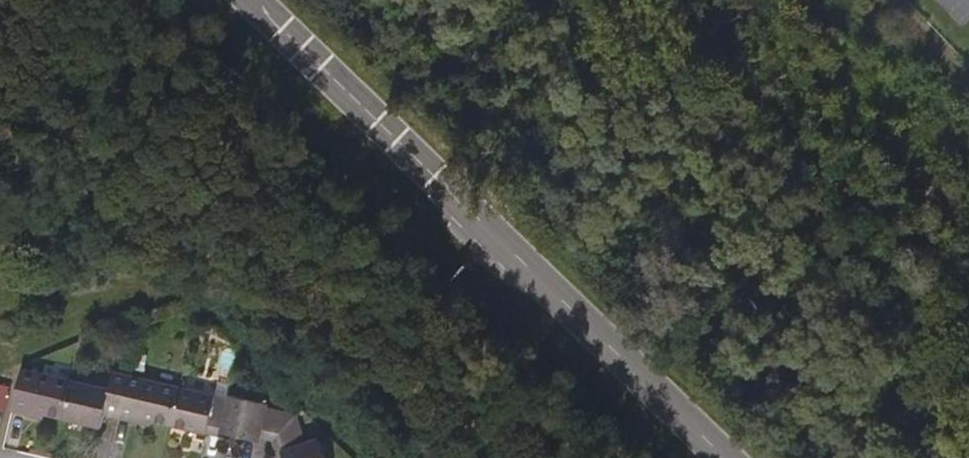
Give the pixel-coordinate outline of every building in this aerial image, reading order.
[(21,377),(13,411),(26,414),(27,410),(64,419),(73,381),(36,372),(34,380),(21,377)] [(129,381),(130,376),(115,372),(111,390),(73,381),(64,419),(101,428),(104,415),(120,418),(129,381)] [(172,425),(180,387),(130,376),(129,381),(120,418),(136,422),(137,417),(172,425)] [(222,435),(222,432),(230,401),(216,398),(216,396),(180,387),(172,425),(208,433),(208,432),(222,435)] [(231,395),(230,401),(222,432),(260,442),(261,438),(274,440),(298,416),(297,415),(268,408),(269,404),(231,395)] [(320,440),(307,444),(298,416),(274,440),(279,454),(283,453),(285,457),(326,457),(320,440)]
